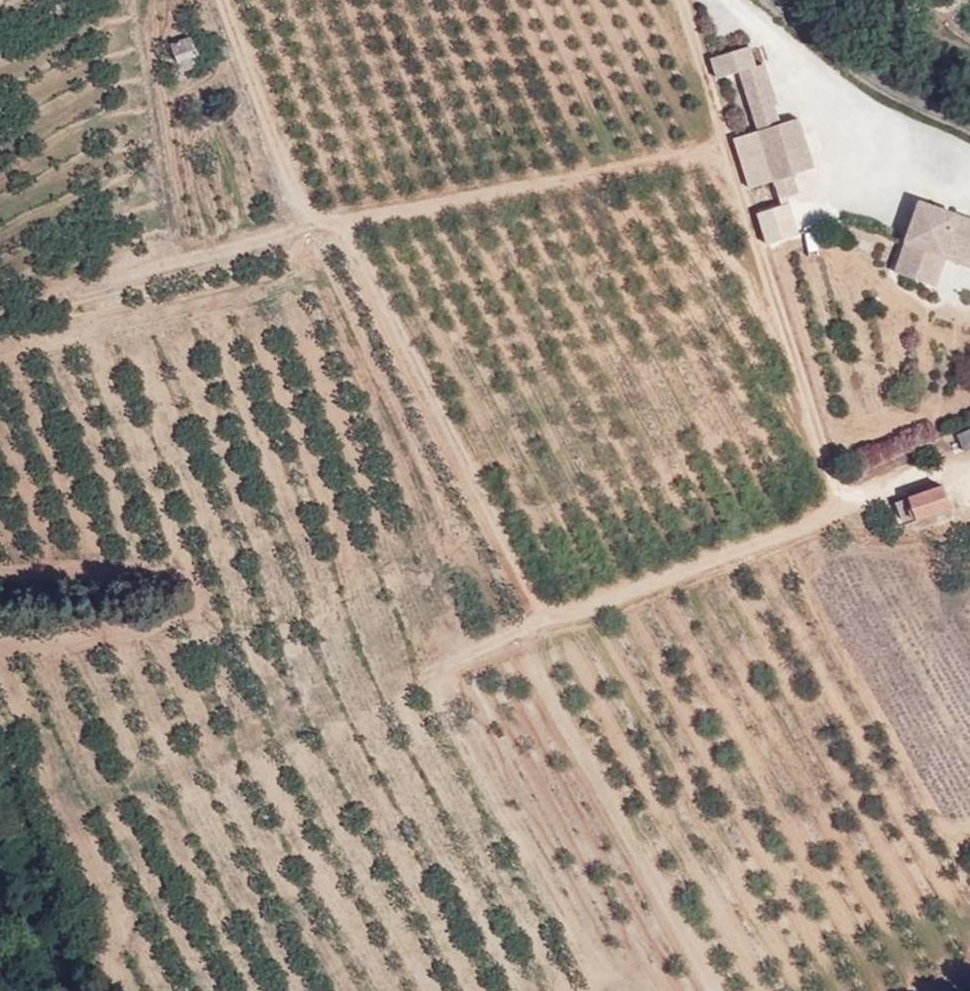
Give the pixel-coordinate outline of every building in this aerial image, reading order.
[(176,56),(195,49),(190,35),(171,42),(176,56)] [(753,44),(715,56),(721,76),(743,69),(755,109),(777,102),(780,101),(768,61),(759,64),(753,44)] [(783,197),(792,194),(786,176),(793,173),(817,166),(801,116),(783,121),(777,102),(758,108),(755,109),(760,125),(761,128),(737,136),(753,186),(777,178),(783,197)] [(786,176),(792,194),(799,191),(793,173),(786,176)] [(951,209),(948,218),(934,213),(937,204),(922,199),(898,270),(930,281),(943,243),(969,252),(969,216),(951,209)] [(937,204),(934,213),(948,218),(951,209),(937,204)] [(798,211),(764,219),(771,252),(805,244),(798,211)] [(943,243),(930,281),(937,283),(947,252),(969,260),(969,252),(943,243)] [(969,448),(969,430),(958,435),(964,451),(969,448)] [(955,509),(947,486),(899,502),(908,525),(955,509)]
